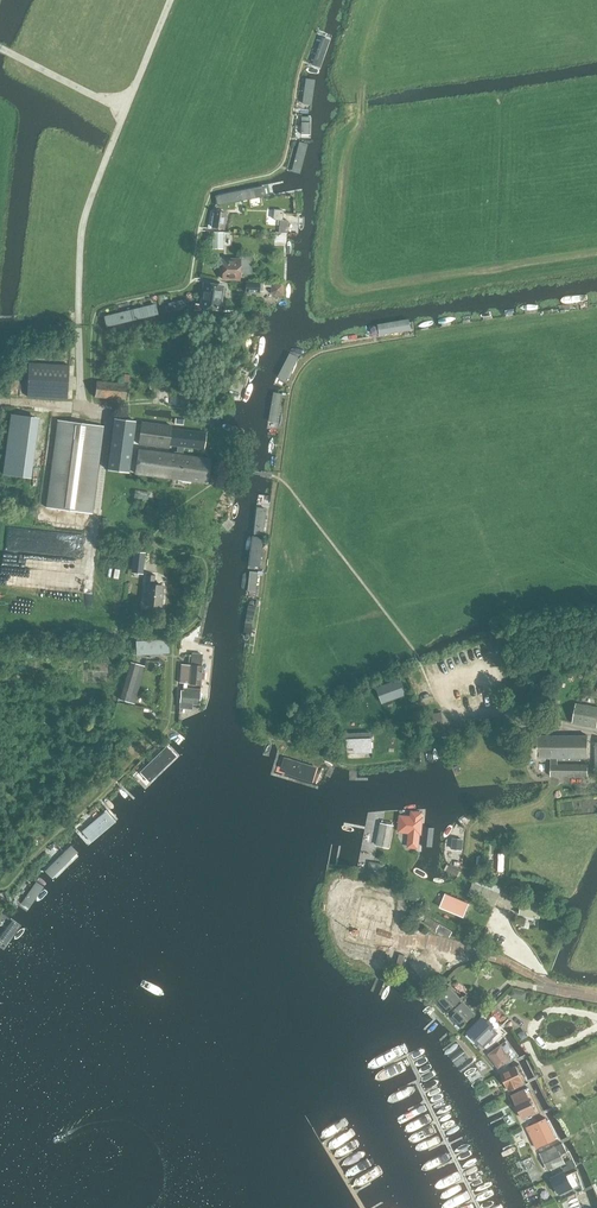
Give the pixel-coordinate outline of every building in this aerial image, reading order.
[(309,64),(319,68),(330,35),(320,31),(309,64)] [(300,103),(310,104),(314,80),(304,78),(300,103)] [(301,115),(302,139),(310,139),(309,115),(301,115)] [(288,169),(299,172),(307,144),(296,140),(288,169)] [(267,194),(265,185),(217,194),(217,204),(267,194)] [(283,220),(284,210),(274,209),(273,219),(280,220),(283,220)] [(211,227),(224,230),(227,212),(214,210),(211,227)] [(287,233),(288,221),(283,220),(280,220),(279,232),(287,233)] [(212,231),(212,249),(223,249),(224,231),(212,231)] [(223,260),(223,278),(245,278),(245,274),(252,274),(252,256),(240,256),(240,260),(223,260)] [(287,280),(295,280),(296,256),(288,256),(287,280)] [(259,282),(246,281),(245,292),(259,292),(259,282)] [(284,282),(272,282),(272,293),(283,294),(284,282)] [(204,283),(200,307),(220,310),(223,285),(204,283)] [(189,310),(188,300),(168,303),(170,313),(189,310)] [(158,314),(156,304),(104,317),(107,327),(158,314)] [(408,329),(406,319),(378,324),(380,334),(408,329)] [(288,355),(277,376),(285,380),(296,359),(288,355)] [(27,395),(67,398),(69,365),(29,363),(27,395)] [(97,381),(95,397),(126,400),(127,383),(97,381)] [(268,421),(276,422),(280,393),(273,392),(268,421)] [(189,395),(170,393),(169,405),(188,407),(189,395)] [(35,417),(12,414),(3,474),(27,478),(35,417)] [(129,471),(135,421),(114,418),(108,469),(129,471)] [(46,507),(92,513),(103,426),(58,420),(46,507)] [(177,446),(183,447),(203,449),(205,432),(171,428),(171,425),(141,422),(139,441),(169,445),(169,442),(177,443),(177,446)] [(135,473),(136,473),(206,482),(209,458),(182,455),(183,447),(177,446),(176,451),(174,451),(173,454),(138,449),(135,473)] [(257,507),(253,534),(263,534),(266,508),(257,507)] [(84,531),(10,526),(8,549),(83,553),(84,531)] [(253,538),(250,568),(257,570),(261,539),(253,538)] [(148,566),(149,552),(140,551),(132,551),(130,563),(127,563),(126,572),(138,573),(139,565),(148,566)] [(21,572),(21,569),(32,570),(33,564),(23,563),(24,559),(18,558),(18,553),(3,552),(2,570),(21,572)] [(218,557),(215,580),(223,582),(227,558),(218,557)] [(249,570),(246,597),(255,598),(258,572),(249,570)] [(147,575),(145,604),(162,605),(163,585),(154,585),(154,575),(147,575)] [(246,637),(248,633),(253,605),(253,602),(252,599),(250,598),(248,600),(247,602),(240,632),(241,636),(242,638),(245,639),(246,637)] [(158,652),(164,651),(169,651),(169,640),(157,640),(158,652)] [(184,682),(183,687),(187,687),(188,682),(201,684),(201,679),(204,679),(205,672),(202,672),(202,666),(201,665),(202,654),(192,653),(192,655),(190,655),(189,665),(181,664),(180,682),(184,682)] [(131,662),(120,699),(129,702),(139,665),(131,662)] [(401,679),(378,688),(381,698),(395,693),(397,697),(406,694),(401,679)] [(187,687),(183,687),(183,690),(181,690),(180,707),(192,708),(192,704),(198,705),(200,688),(187,687)] [(577,704),(573,722),(596,726),(596,708),(577,704)] [(442,712),(429,714),(432,733),(445,731),(442,712)] [(297,721),(295,732),(306,734),(308,723),(297,721)] [(372,732),(349,733),(349,746),(354,746),(354,751),(372,750),(372,732)] [(550,758),(550,764),(555,764),(558,764),(558,758),(588,758),(588,735),(551,734),(527,734),(527,758),(550,758)] [(168,743),(151,760),(157,766),(174,749),(168,743)] [(313,782),(317,767),(284,756),(280,768),(286,769),(284,773),(313,782)] [(588,776),(588,764),(558,764),(555,764),(550,764),(550,776),(562,776),(588,776)] [(106,810),(89,826),(94,832),(112,816),(106,810)] [(410,832),(409,841),(411,841),(411,847),(418,848),(420,833),(421,833),(423,818),(422,817),(422,812),(412,811),(411,816),(400,815),(399,831),(410,832)] [(394,825),(381,822),(376,845),(390,848),(394,825)] [(422,845),(433,846),(435,828),(424,826),(422,845)] [(462,849),(462,840),(453,839),(452,848),(462,849)] [(510,876),(510,841),(485,841),(485,869),(494,869),(494,876),(510,876)] [(72,844),(55,861),(60,867),(77,850),(72,844)] [(382,879),(384,864),(370,861),(367,876),(382,879)] [(468,895),(494,906),(502,887),(476,876),(468,895)] [(352,916),(358,881),(344,879),(338,914),(352,916)] [(35,881),(22,901),(30,906),(42,885),(35,881)] [(356,899),(354,911),(360,912),(355,934),(360,935),(359,937),(374,940),(375,939),(386,941),(388,931),(382,929),(384,918),(391,919),(394,908),(391,908),(394,896),(366,890),(363,901),(356,899)] [(441,906),(465,915),(469,903),(446,894),(441,906)] [(0,931),(0,938),(3,940),(17,921),(11,916),(0,931)] [(383,948),(379,963),(398,968),(402,953),(383,948)] [(427,951),(409,966),(420,979),(438,963),(427,951)] [(451,986),(437,999),(447,1010),(449,1009),(450,1010),(461,1001),(459,999),(461,997),(451,986)] [(509,994),(514,996),(517,994),(518,989),(511,987),(509,994)] [(462,1002),(461,1001),(450,1010),(452,1012),(450,1014),(461,1025),(475,1012),(464,1001),(462,1002)] [(484,1045),(498,1031),(483,1016),(468,1032),(477,1041),(479,1039),(484,1045)] [(488,1054),(498,1067),(510,1058),(501,1045),(488,1054)] [(521,1078),(526,1076),(520,1063),(515,1066),(515,1067),(501,1073),(502,1075),(501,1076),(506,1085),(507,1084),(508,1086),(509,1089),(523,1082),(521,1078)] [(512,1095),(522,1118),(535,1112),(533,1107),(537,1104),(531,1092),(527,1094),(524,1088),(512,1095)] [(527,1127),(536,1148),(553,1140),(543,1119),(527,1127)] [(566,1164),(561,1154),(567,1152),(562,1142),(540,1152),(548,1170),(550,1169),(551,1170),(566,1164)] [(571,1188),(574,1194),(576,1193),(585,1189),(576,1170),(566,1175),(564,1172),(551,1178),(559,1194),(571,1188)]
